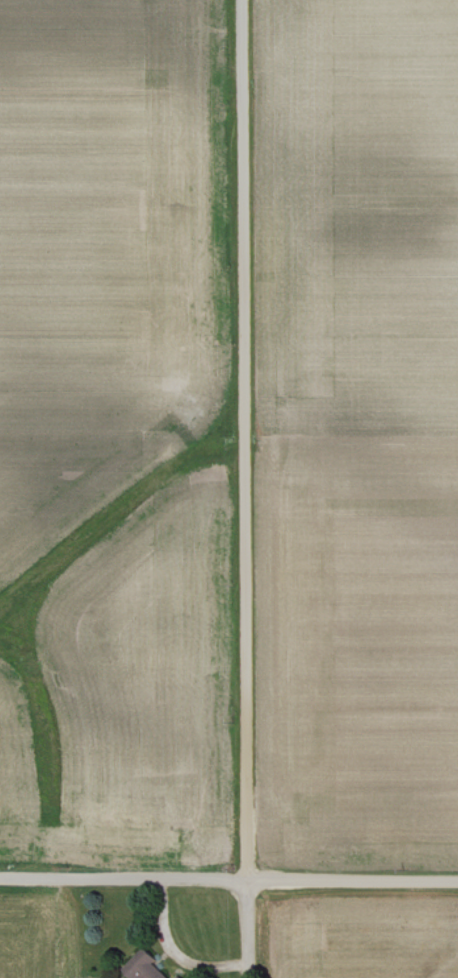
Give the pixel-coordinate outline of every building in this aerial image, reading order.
[(157,965),(160,963),(147,949),(124,971),(130,977),(169,977),(157,965)]
